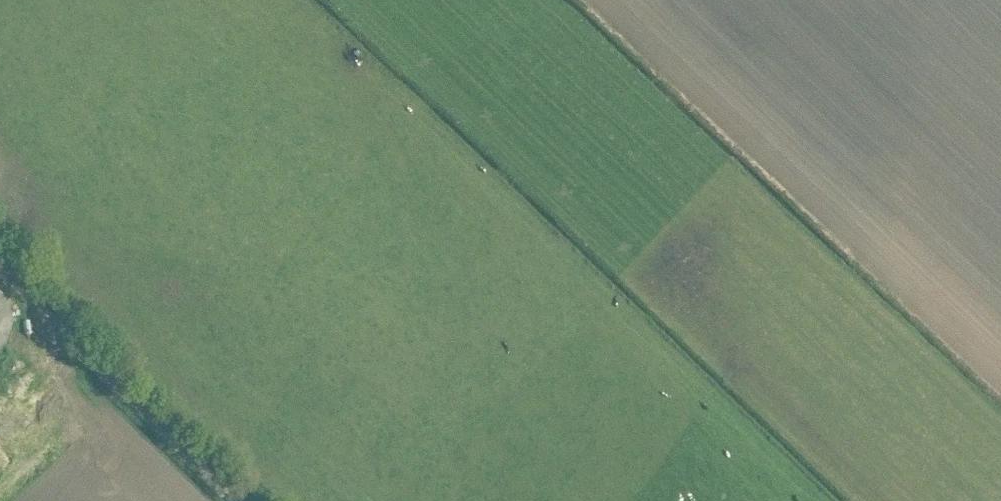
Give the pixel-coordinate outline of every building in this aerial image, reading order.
[(13,308),(0,305),(0,363),(1,364),(13,308)]
